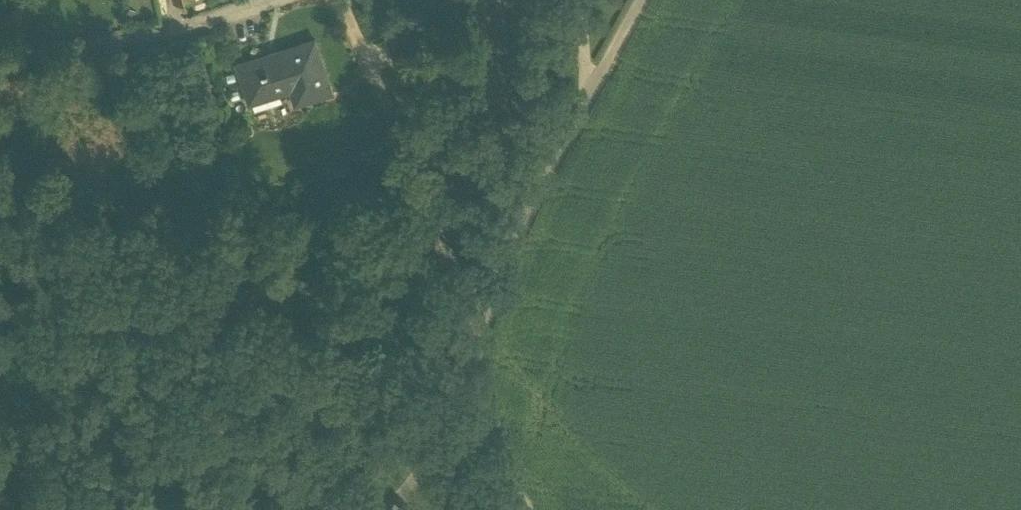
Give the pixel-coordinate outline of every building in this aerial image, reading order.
[(314,44),(239,68),(251,105),(292,92),(297,107),(331,96),(314,44)]
